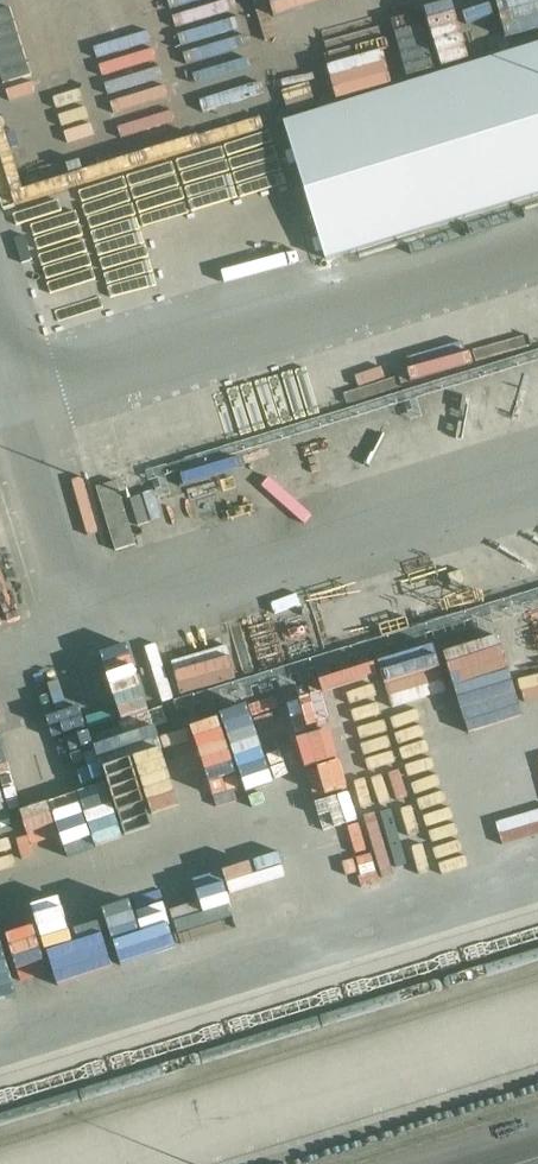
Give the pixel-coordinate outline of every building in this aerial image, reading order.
[(284,123),(326,260),(537,195),(537,45),(284,123)] [(537,346),(537,279),(486,292),(490,309),(495,308),(498,319),(490,321),(499,356),(537,346)] [(136,544),(116,481),(96,487),(115,550),(136,544)]
